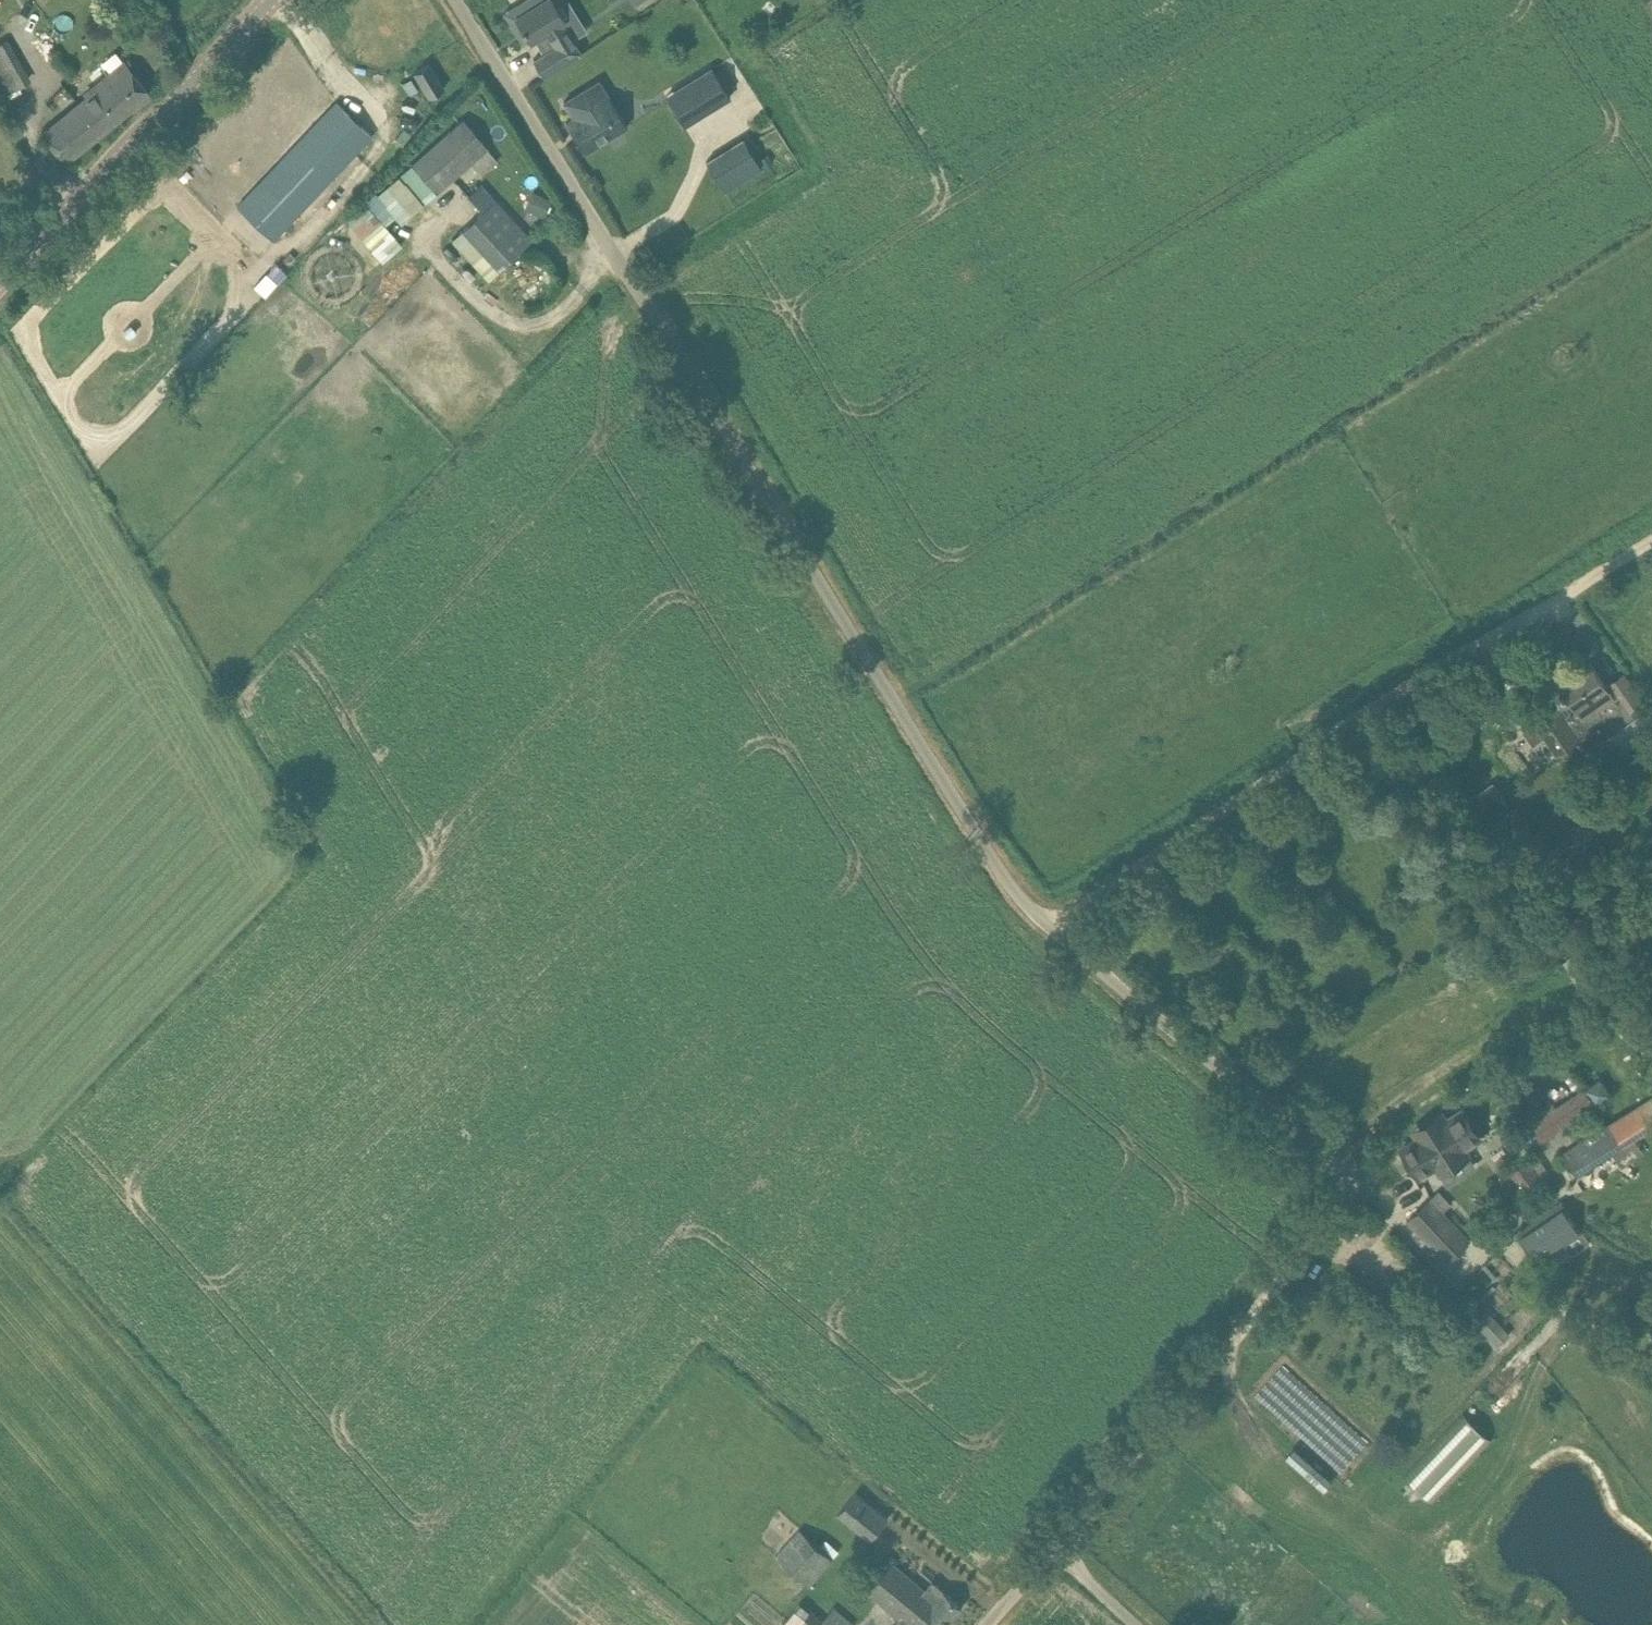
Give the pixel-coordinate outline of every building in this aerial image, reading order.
[(505,13),(519,36),(524,32),(530,41),(534,39),(543,54),(534,60),(544,76),(580,53),(580,52),(572,40),(561,22),(576,13),(568,0),(525,0),(505,13)] [(6,94),(31,79),(7,38),(0,42),(0,83),(6,94)] [(107,77),(109,80),(43,133),(65,161),(132,107),(134,109),(151,94),(125,62),(107,77)] [(414,72),(429,97),(444,88),(429,63),(414,72)] [(712,67),(677,89),(695,119),(730,97),(712,67)] [(566,122),(585,152),(628,126),(599,80),(564,102),(573,117),(566,122)] [(335,99),(236,205),(274,240),(373,134),(335,99)] [(487,148),(463,120),(389,183),(414,212),(487,148)] [(706,161),(725,191),(762,168),(744,138),(706,161)] [(767,153),(760,157),(764,166),(772,162),(767,153)] [(532,189),(524,206),(543,215),(551,198),(532,189)] [(362,199),(342,217),(349,223),(384,261),(404,243),(368,205),(362,199)] [(463,231),(499,270),(532,239),(496,200),(463,231)] [(277,281),(286,272),(276,263),(268,273),(277,281)] [(1558,707),(1573,728),(1581,740),(1586,749),(1615,730),(1633,717),(1634,717),(1648,739),(1651,744),(1651,715),(1647,708),(1624,674),(1607,686),(1592,665),(1562,685),(1572,698),(1558,707)] [(1546,736),(1559,754),(1581,740),(1558,707),(1523,730),(1533,745),(1546,736)] [(1489,785),(1472,797),(1487,818),(1504,806),(1489,785)] [(1554,1111),(1532,1125),(1542,1141),(1587,1111),(1597,1105),(1585,1089),(1564,1104),(1554,1111)] [(1563,1169),(1570,1179),(1579,1174),(1579,1175),(1625,1147),(1624,1145),(1651,1128),(1651,1093),(1609,1121),(1613,1127),(1567,1155),(1572,1163),(1563,1169)] [(1405,1147),(1403,1148),(1422,1178),(1423,1177),(1438,1168),(1446,1182),(1476,1163),(1468,1150),(1483,1140),(1465,1111),(1465,1110),(1463,1111),(1405,1147)] [(1531,1160),(1511,1174),(1529,1200),(1536,1195),(1537,1196),(1550,1187),(1531,1160)] [(1431,1199),(1408,1220),(1447,1262),(1470,1240),(1443,1211),(1450,1204),(1440,1193),(1432,1200),(1431,1199)] [(1562,1201),(1518,1231),(1540,1262),(1565,1245),(1583,1232),(1562,1201)] [(1471,1324),(1494,1348),(1509,1333),(1487,1309),(1471,1324)] [(1271,1346),(1263,1339),(1257,1345),(1265,1352),(1271,1346)] [(838,1514),(871,1540),(888,1518),(856,1492),(838,1514)] [(776,1554),(811,1586),(841,1550),(826,1537),(819,1545),(801,1528),(776,1554)] [(870,1592),(900,1618),(894,1624),(946,1624),(963,1606),(933,1580),(924,1590),(894,1564),(870,1592)] [(855,1623),(834,1606),(823,1620),(802,1602),(782,1624),(854,1624),(855,1623)]
